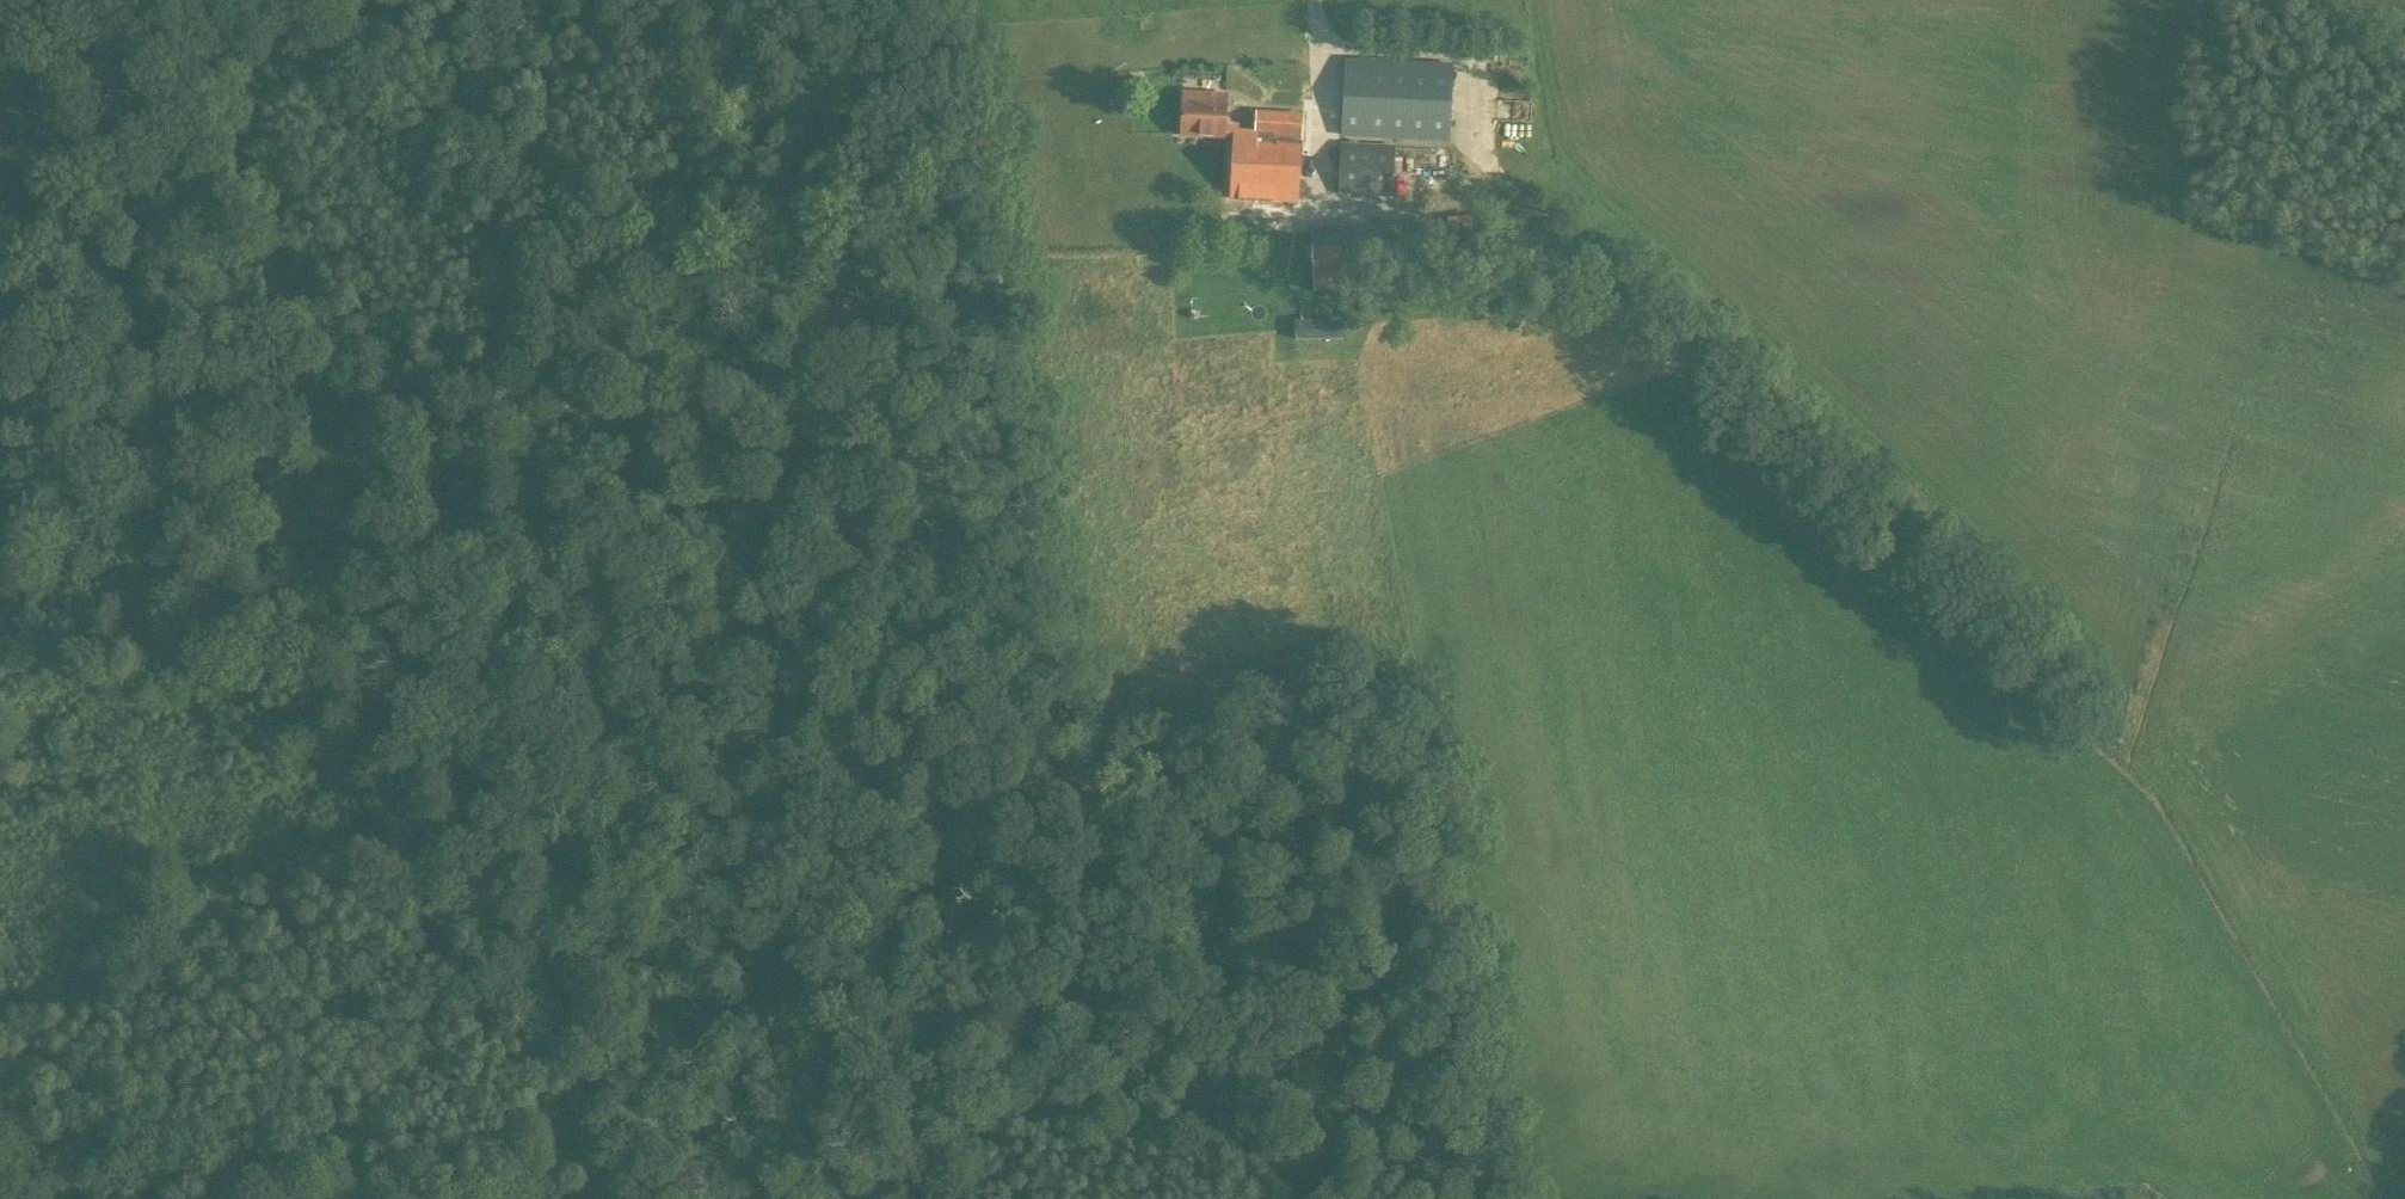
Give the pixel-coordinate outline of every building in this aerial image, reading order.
[(1341,137),(1450,142),(1453,63),(1345,58),(1341,137)] [(1183,100),(1181,134),(1234,137),(1231,197),(1261,198),(1291,200),(1298,200),(1302,115),(1257,113),(1256,132),(1238,131),(1238,125),(1225,125),(1226,95),(1205,94),(1205,101),(1183,100)] [(1535,118),(1534,100),(1502,101),(1503,120),(1535,118)] [(1394,145),(1341,143),(1340,196),(1392,197),(1394,145)] [(1362,224),(1312,228),(1315,290),(1323,290),(1323,298),(1358,297),(1358,288),(1364,288),(1363,258),(1389,258),(1389,225),(1361,226),(1362,224)] [(1344,309),(1297,311),(1297,326),(1345,324),(1344,309)]
